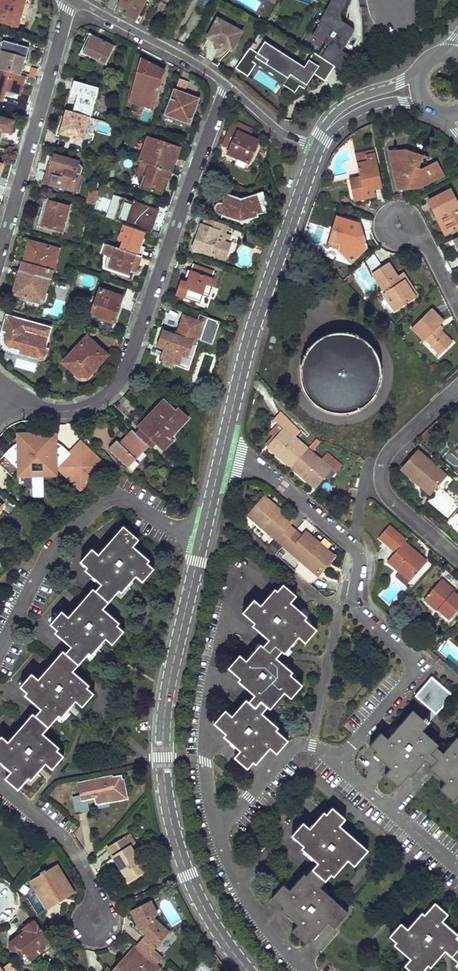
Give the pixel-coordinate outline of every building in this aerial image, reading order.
[(18,27),(25,0),(0,0),(0,21),(18,27)] [(120,3),(130,9),(127,15),(140,22),(144,16),(140,15),(148,0),(121,0),(120,3)] [(241,31),(218,19),(209,37),(232,50),(241,31)] [(116,47),(95,37),(86,55),(107,65),(116,47)] [(334,66),(313,52),(304,66),(265,40),(256,53),(249,47),(235,68),(247,76),(256,63),(278,78),(277,79),(300,94),(314,73),(325,80),(334,66)] [(5,43),(0,59),(0,70),(21,75),(24,64),(20,64),(24,48),(5,43)] [(164,72),(143,61),(132,97),(154,108),(164,72)] [(3,100),(6,91),(17,94),(19,85),(23,85),(25,77),(21,75),(0,70),(0,99),(3,100)] [(187,82),(179,79),(167,114),(190,122),(198,99),(183,93),(187,82)] [(98,88),(75,81),(72,91),(80,93),(75,111),(89,116),(91,116),(98,88)] [(75,111),(67,109),(61,132),(75,137),(74,139),(82,141),(89,116),(75,111)] [(0,118),(0,133),(1,130),(11,132),(13,122),(0,118)] [(255,130),(236,120),(224,143),(231,147),(228,153),(248,163),(259,142),(252,137),(255,130)] [(180,149),(148,138),(140,161),(141,161),(171,172),(180,149)] [(437,177),(444,174),(437,161),(421,170),(416,167),(420,154),(409,150),(393,150),(397,165),(405,169),(401,178),(404,187),(410,187),(412,183),(421,186),(430,181),(431,177),(437,177)] [(370,154),(369,151),(358,153),(360,161),(371,158),(370,154)] [(353,179),(356,192),(365,199),(370,197),(375,196),(378,193),(379,190),(378,188),(377,183),(385,181),(378,152),(370,154),(371,158),(360,161),(361,170),(363,176),(353,179)] [(79,163),(55,156),(48,183),(77,191),(81,176),(76,175),(79,163)] [(171,172),(141,161),(137,174),(144,177),(141,187),(161,194),(166,178),(169,179),(171,172)] [(351,171),(353,179),(363,176),(361,170),(351,171)] [(93,206),(97,192),(88,190),(84,203),(93,206)] [(439,216),(442,214),(451,232),(457,229),(457,200),(453,190),(431,201),(439,216)] [(243,198),(228,193),(224,203),(218,202),(216,209),(218,212),(223,214),(222,216),(241,224),(260,218),(259,216),(267,213),(264,205),(266,203),(263,193),(243,198)] [(98,195),(93,210),(114,217),(118,202),(98,195)] [(72,206),(49,199),(46,209),(42,207),(37,225),(65,232),(72,206)] [(159,209),(134,201),(127,225),(145,231),(151,233),(159,209)] [(447,234),(451,232),(442,214),(439,216),(447,234)] [(338,245),(346,252),(351,248),(357,253),(364,247),(365,231),(362,231),(362,222),(344,216),(338,229),(336,227),(330,242),(328,249),(333,246),(338,245)] [(203,224),(194,247),(227,258),(232,244),(225,241),(227,236),(231,237),(232,234),(221,231),(223,223),(207,217),(204,225),(203,224)] [(127,225),(125,224),(119,239),(125,241),(122,249),(142,256),(145,247),(140,245),(145,231),(127,225)] [(266,239),(247,232),(243,240),(263,248),(266,239)] [(59,250),(31,241),(27,253),(30,253),(27,263),(24,262),(21,271),(50,279),(51,280),(59,250)] [(122,249),(105,244),(101,254),(113,258),(109,270),(129,277),(131,272),(136,274),(142,256),(122,249)] [(346,252),(338,245),(333,246),(328,249),(328,250),(331,253),(339,256),(344,254),(346,252)] [(350,260),(357,253),(351,248),(346,252),(344,254),(350,260)] [(387,291),(385,292),(397,309),(417,295),(404,278),(400,281),(387,263),(374,273),(387,291)] [(216,271),(194,264),(192,270),(188,281),(185,280),(182,279),(177,294),(187,298),(190,289),(205,295),(208,286),(213,287),(218,274),(215,274),(216,271)] [(21,271),(19,271),(13,291),(26,294),(25,298),(40,302),(42,301),(44,300),(44,298),(50,279),(21,271)] [(123,297),(100,289),(92,314),(114,322),(123,297)] [(415,327),(427,340),(428,338),(443,353),(455,341),(440,326),(446,321),(434,309),(415,327)] [(52,328),(7,315),(3,331),(7,332),(4,341),(7,346),(19,349),(18,353),(39,359),(41,359),(43,359),(45,357),(47,355),(48,349),(46,348),(52,328)] [(202,322),(185,316),(179,332),(172,330),(171,333),(165,331),(160,345),(167,348),(164,356),(182,363),(181,366),(190,369),(203,332),(199,330),(202,322)] [(308,397),(312,402),(317,406),(322,409),(328,412),(334,413),(341,414),(347,413),(353,412),(359,409),(365,406),(369,402),(374,397),(377,392),(379,386),(381,380),(381,373),(381,367),(380,361),(377,355),(374,349),(370,345),(365,340),(359,337),(354,335),(347,333),(341,333),(335,333),(328,334),(322,337),(317,340),(312,344),(308,349),(305,355),(302,360),(301,367),(300,373),(301,379),(302,385),(304,391),(308,397)] [(108,355),(88,336),(64,362),(79,376),(89,376),(108,355)] [(177,413),(166,402),(141,427),(143,429),(157,443),(164,450),(173,440),(171,438),(189,419),(180,410),(177,413)] [(302,429),(285,411),(278,419),(282,422),(274,432),(278,435),(280,437),(273,446),(294,465),(310,447),(297,435),(302,429)] [(157,443),(143,429),(137,434),(151,447),(152,448),(157,443)] [(137,434),(134,430),(120,444),(117,441),(109,449),(129,469),(151,447),(137,434)] [(273,446),(280,437),(278,435),(270,444),(273,446)] [(0,460),(0,465),(14,479),(21,471),(32,459),(43,459),(55,471),(59,467),(64,461),(79,475),(75,479),(84,488),(105,466),(95,456),(92,459),(88,455),(90,453),(80,443),(71,454),(62,445),(59,443),(54,441),(19,442),(14,444),(0,460)] [(310,447),(294,465),(319,485),(334,468),(339,472),(345,465),(330,452),(324,459),(310,447)] [(422,449),(407,467),(425,483),(427,481),(435,488),(449,473),(422,449)] [(32,459),(21,471),(32,471),(32,459)] [(55,471),(43,459),(44,471),(55,471)] [(64,461),(59,467),(82,489),(84,488),(75,479),(79,475),(64,461)] [(435,488),(427,481),(425,483),(433,490),(435,488)] [(0,495),(0,511),(2,509),(10,514),(16,505),(0,495)] [(294,519),(267,497),(251,516),(286,545),(299,531),(290,524),(294,519)] [(402,534),(391,523),(382,533),(393,543),(402,534)] [(139,539),(126,529),(115,541),(113,539),(100,554),(93,547),(82,561),(94,571),(92,574),(103,583),(87,602),(84,600),(71,616),(64,609),(53,623),(64,633),(62,636),(73,645),(56,665),(53,662),(40,678),(33,672),(21,685),(33,696),(31,699),(42,709),(25,729),(21,727),(8,742),(2,736),(0,738),(0,762),(11,772),(6,778),(19,789),(24,783),(30,788),(40,775),(37,773),(46,763),(52,769),(64,755),(52,745),(54,742),(44,733),(55,720),(61,725),(72,712),(69,710),(77,701),(83,706),(94,693),(82,683),(85,680),(74,671),(86,657),(92,662),(102,650),(99,647),(107,638),(113,643),(124,630),(112,620),(115,617),(104,607),(115,594),(121,600),(132,588),(129,585),(137,575),(143,581),(155,568),(142,557),(145,554),(134,545),(139,539)] [(304,536),(299,531),(286,545),(320,574),(336,555),(309,532),(304,536)] [(403,568),(413,577),(428,561),(406,541),(408,539),(402,534),(393,543),(398,549),(390,558),(401,569),(403,568)] [(407,583),(413,577),(403,568),(401,569),(397,573),(407,583)] [(450,618),(457,609),(457,595),(454,591),(455,589),(442,578),(428,594),(440,606),(440,608),(450,618)] [(235,756),(248,768),(259,756),(261,758),(271,747),(278,753),(289,739),(282,734),(286,727),(274,717),(271,720),(262,712),(271,700),(275,702),(284,691),(292,697),(303,684),(296,678),(301,671),(289,662),(286,665),(277,658),(286,646),(289,648),(299,637),(306,643),(317,629),(311,624),(316,618),(304,607),(301,610),(292,602),(296,596),(283,584),(274,596),(271,594),(261,604),(255,599),(244,612),(255,623),(254,625),(270,639),(260,650),(257,648),(247,659),(241,653),(229,667),(241,677),(239,680),(256,694),(245,706),(243,704),(233,715),(226,709),(215,722),(226,733),(225,735),(240,749),(235,756)] [(440,606),(428,594),(425,597),(438,609),(440,608),(440,606)] [(416,696),(437,714),(453,695),(432,677),(416,696)] [(454,801),(457,796),(457,739),(457,738),(443,753),(433,744),(435,741),(423,731),(431,721),(426,717),(424,720),(415,713),(404,726),(402,724),(388,738),(381,733),(370,745),(382,756),(379,759),(390,768),(385,775),(398,785),(408,774),(411,776),(425,760),(432,766),(437,771),(436,773),(446,782),(440,789),(454,801)] [(108,798),(126,795),(124,785),(122,785),(121,779),(122,778),(121,774),(79,783),(81,794),(94,792),(96,801),(97,805),(109,803),(108,798)] [(96,801),(94,792),(81,794),(72,796),(75,814),(89,811),(87,803),(96,801)] [(126,799),(126,795),(108,798),(109,803),(126,799)] [(293,930),(306,941),(317,929),(320,932),(330,921),(336,926),(347,913),(334,902),(336,899),(321,886),(337,868),(340,870),(350,859),(356,864),(368,851),(354,839),(357,836),(341,823),(347,817),(334,806),(323,818),(321,815),(311,827),(304,821),(292,834),(304,845),(302,847),(319,862),(303,880),(301,877),(291,888),(285,883),(273,896),(285,906),(282,909),(299,924),(293,930)] [(111,845),(109,847),(130,879),(145,869),(130,845),(134,842),(129,834),(111,845)] [(74,892),(57,864),(46,870),(46,869),(40,872),(41,873),(31,880),(48,908),(59,901),(57,898),(61,896),(63,899),(74,892)] [(133,910),(137,917),(138,917),(140,921),(134,928),(140,933),(142,931),(146,935),(124,961),(123,960),(113,970),(157,970),(160,967),(157,964),(163,958),(154,950),(169,933),(155,919),(159,914),(152,901),(133,910)] [(451,931),(453,929),(442,919),(448,913),(434,901),(424,913),(421,910),(407,926),(401,921),(390,934),(402,944),(399,947),(410,956),(405,963),(414,970),(421,970),(428,963),(431,965),(445,948),(457,959),(457,937),(451,931)] [(52,943),(34,920),(18,932),(20,934),(10,942),(9,948),(12,952),(17,953),(19,951),(23,956),(24,955),(28,960),(34,955),(37,959),(41,956),(40,955),(47,950),(45,948),(52,943)] [(65,954),(55,942),(52,945),(62,956),(65,954)] [(11,963),(3,969),(4,970),(17,970),(11,963)]
